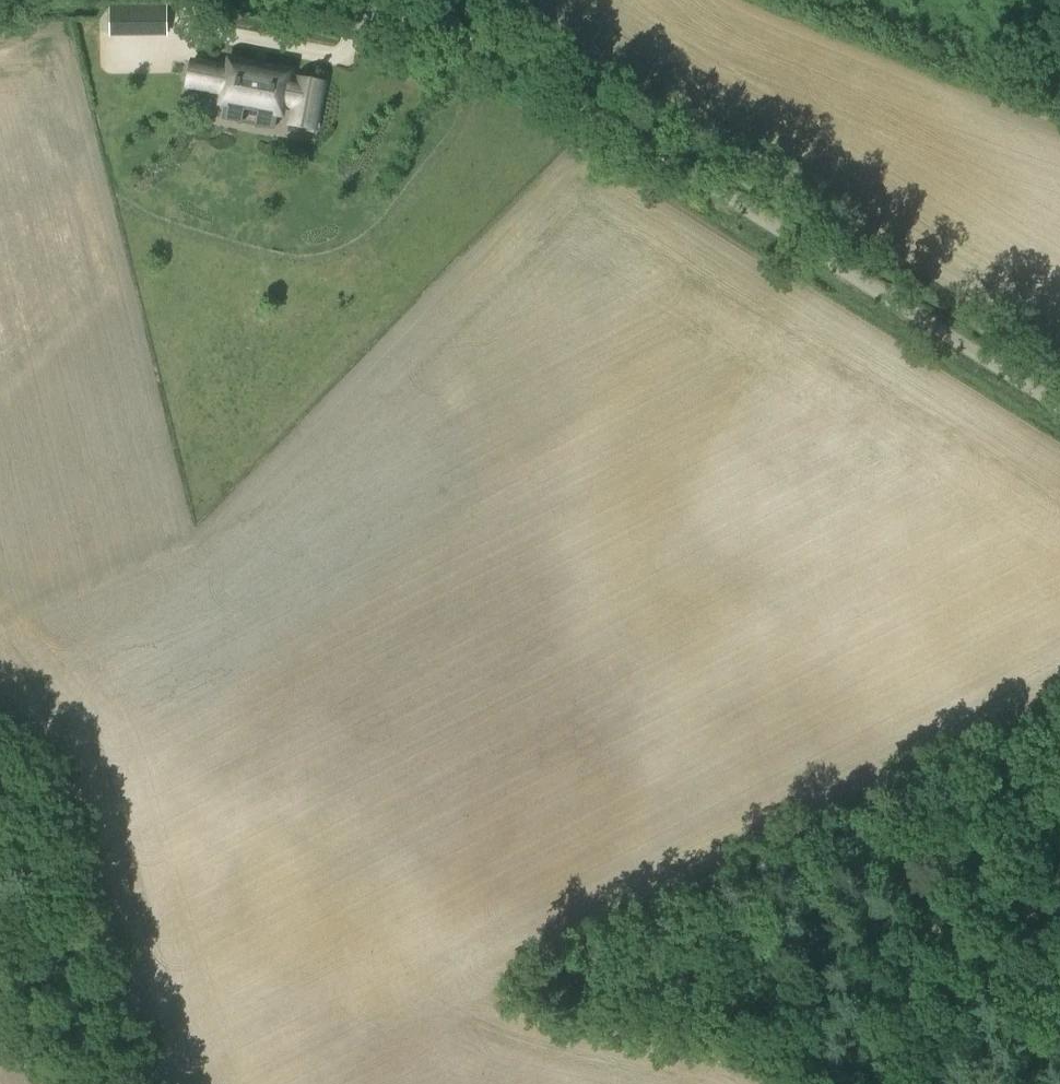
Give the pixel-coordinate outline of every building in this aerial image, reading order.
[(139,7),(139,33),(166,32),(166,6),(139,7)] [(193,63),(189,88),(224,94),(222,105),(284,116),(286,105),(296,107),(292,125),(317,129),(325,84),(300,79),(300,84),(290,82),(292,72),(230,61),(228,69),(193,63)]
